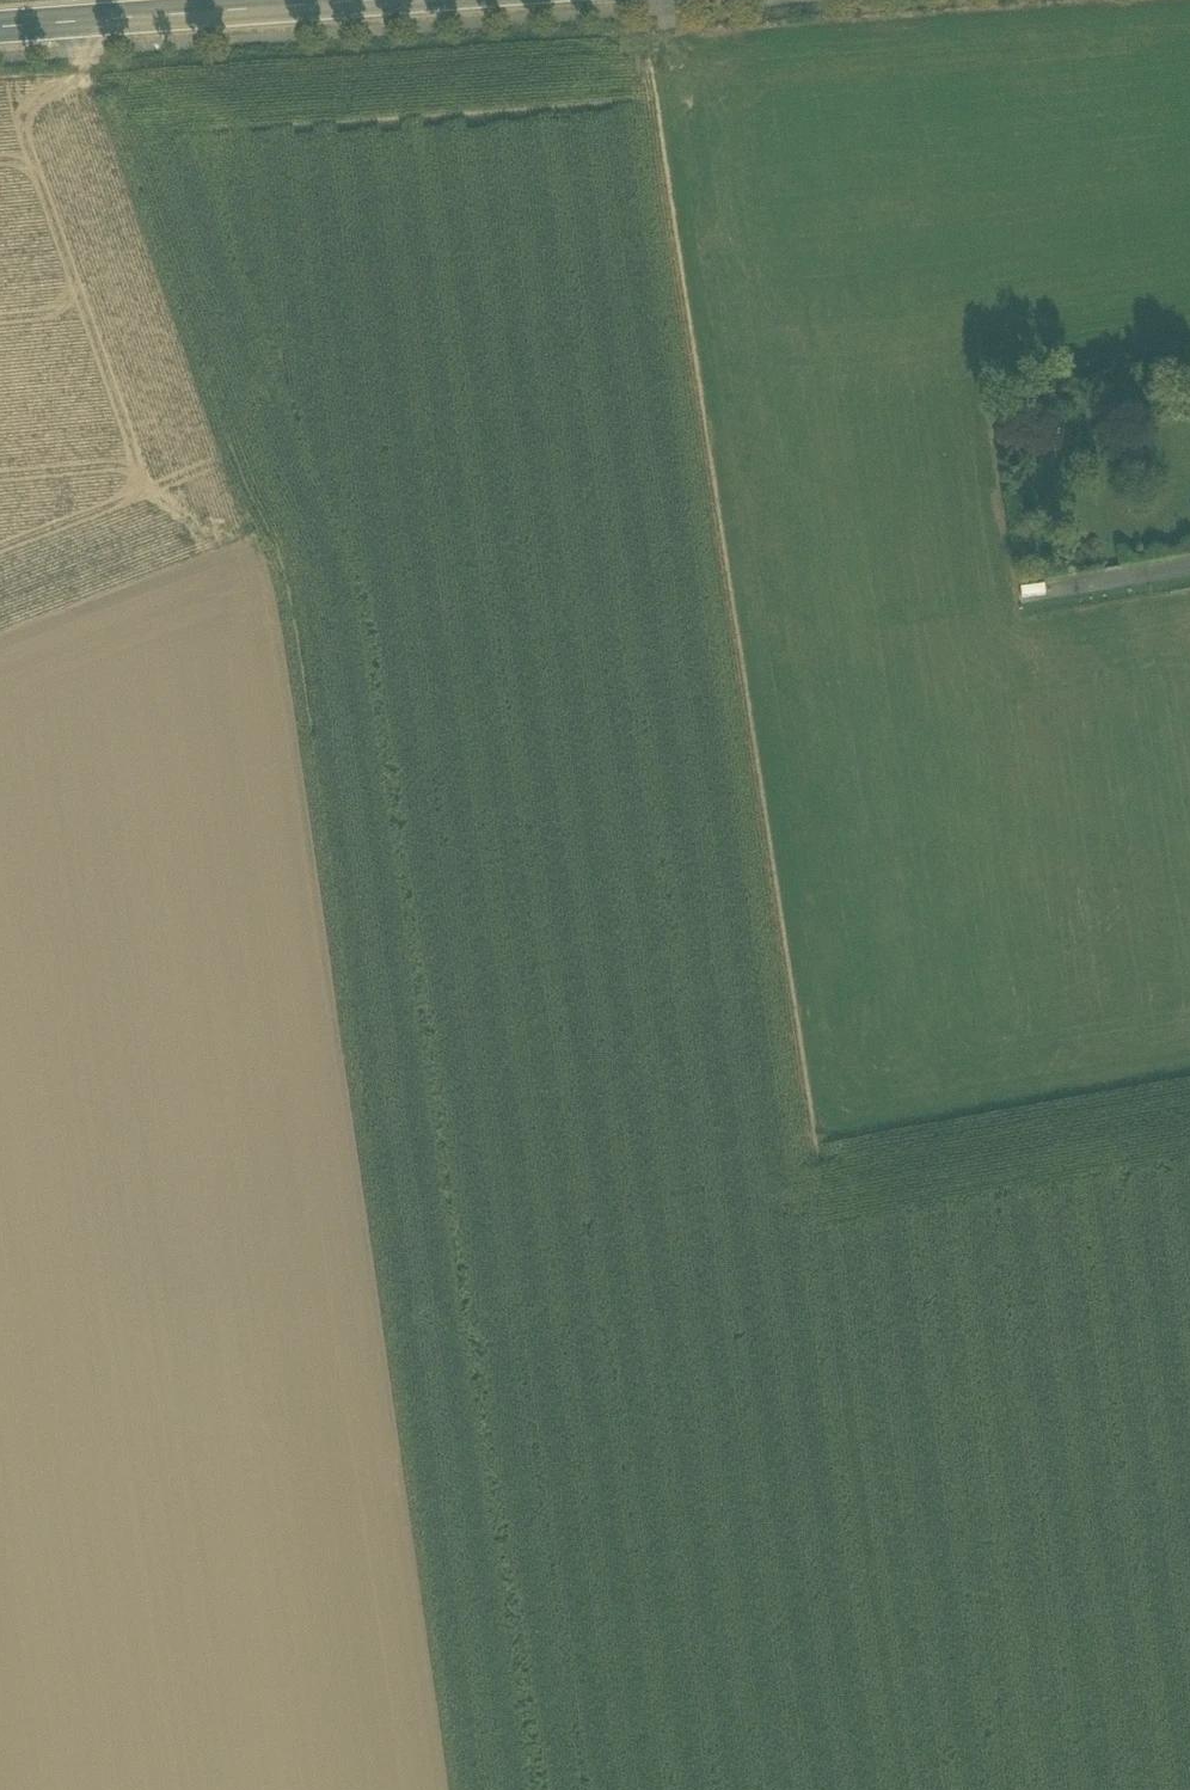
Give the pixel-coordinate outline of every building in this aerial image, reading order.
[(1182,579),(1189,627),(1189,578),(1182,579)]
